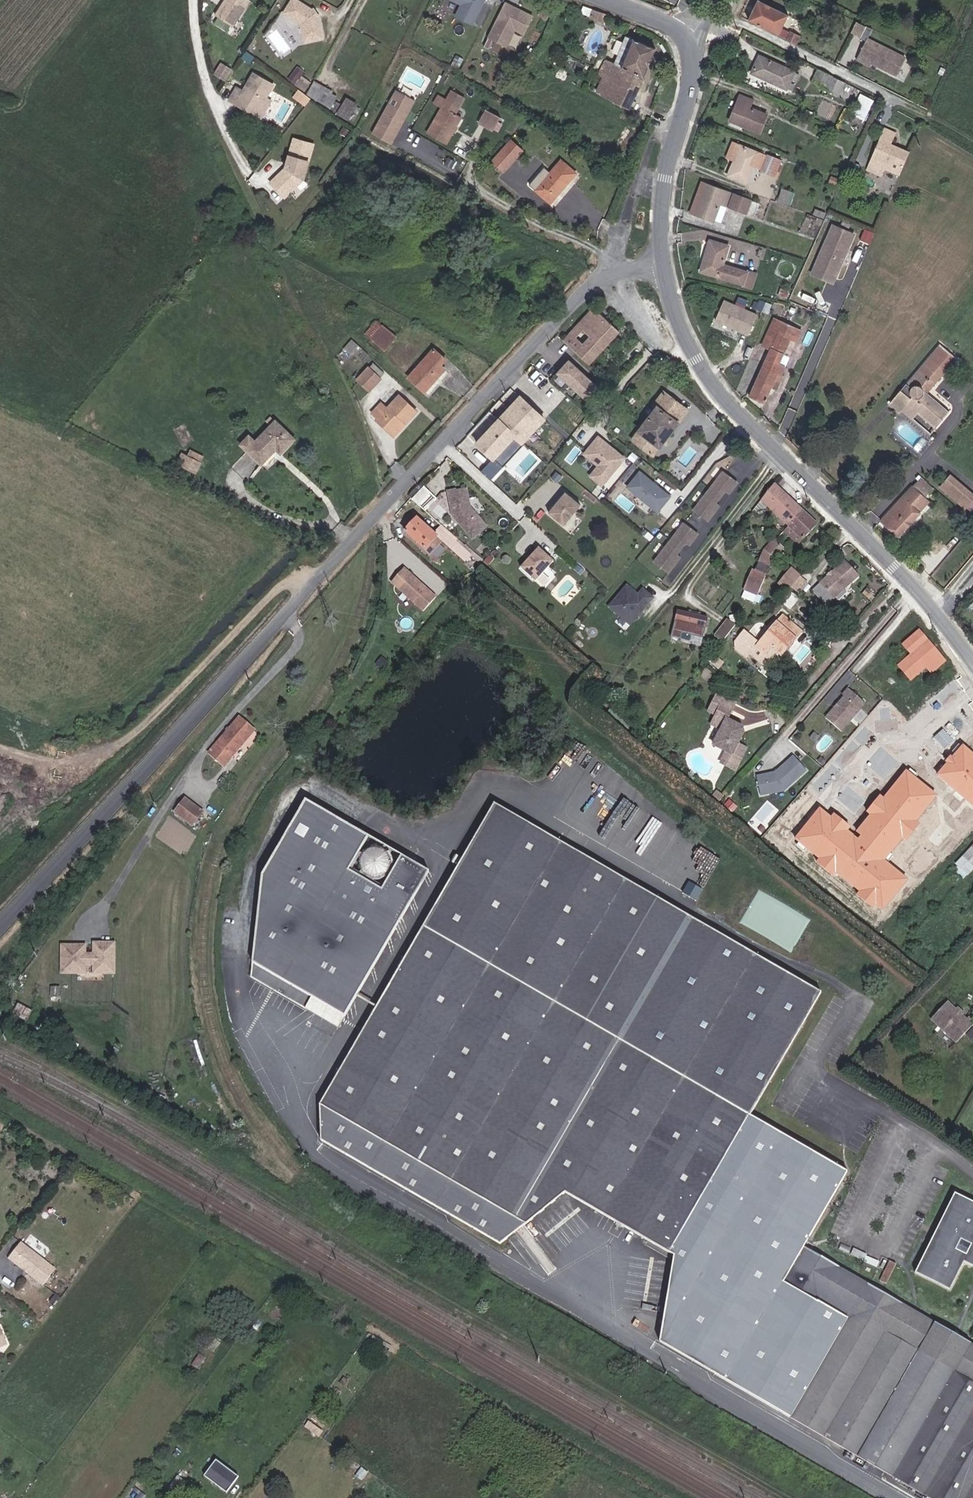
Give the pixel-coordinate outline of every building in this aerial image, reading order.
[(247,2),(244,0),(222,0),(220,3),(222,4),(220,7),(218,6),(211,16),(229,28),(247,2)] [(488,0),(450,0),(463,7),(458,18),(475,27),(488,0)] [(793,8),(776,0),(764,0),(762,5),(788,17),(793,8)] [(307,21),(311,15),(294,1),(281,16),(297,29),(299,48),(317,46),(315,26),(315,27),(307,21)] [(526,36),(535,18),(508,4),(491,39),(509,48),(517,31),(526,36)] [(781,38),(785,29),(791,18),(788,17),(762,5),(760,4),(751,23),(781,38)] [(315,26),(320,20),(312,14),(311,15),(307,21),(315,27),(315,26)] [(861,36),(865,27),(856,23),(852,32),(861,36)] [(865,38),(870,29),(865,27),(861,36),(865,38)] [(781,38),(788,41),(792,32),(785,29),(781,38)] [(788,41),(798,46),(802,37),(792,32),(788,41)] [(605,95),(635,107),(660,47),(630,35),(623,52),(630,55),(627,62),(620,59),(611,56),(602,76),(611,79),(607,89),(605,95)] [(912,57),(871,37),(860,59),(877,67),(880,61),(882,62),(881,64),(904,75),(912,57)] [(620,59),(627,62),(630,55),(623,52),(620,59)] [(790,92),(797,75),(762,59),(755,77),(790,92)] [(219,63),(212,73),(221,79),(228,69),(219,63)] [(302,74),(305,69),(297,65),(289,80),(307,90),(313,80),(302,74)] [(242,88),(235,85),(228,98),(235,102),(236,99),(255,109),(254,112),(264,95),(271,82),(251,71),(242,88)] [(814,86),(830,93),(836,79),(822,72),(814,86)] [(598,85),(607,89),(611,79),(602,76),(598,85)] [(324,104),(330,91),(318,84),(312,96),(324,104)] [(329,108),(330,106),(334,98),(336,94),(330,91),(324,104),(329,108)] [(853,112),(867,118),(875,99),(861,93),(853,112)] [(392,148),(417,105),(399,94),(374,137),(392,148)] [(264,95),(254,112),(259,115),(269,98),(264,95)] [(465,119),(473,105),(457,95),(452,104),(448,110),(465,119)] [(344,96),(336,113),(349,119),(357,102),(344,96)] [(733,123),(763,136),(771,118),(754,111),(757,103),(744,97),(733,123)] [(330,106),(335,109),(339,101),(334,98),(330,106)] [(448,110),(452,104),(446,101),(441,109),(447,112),(448,110)] [(356,122),(365,127),(372,113),(363,109),(356,122)] [(453,149),(469,121),(465,119),(448,110),(447,112),(433,137),(453,149)] [(484,130),(498,138),(506,125),(492,116),(484,130)] [(320,137),(300,134),(296,159),(299,160),(298,163),(295,164),(281,180),(296,194),(314,174),(320,137)] [(909,173),(919,150),(911,147),(910,149),(906,148),(907,145),(889,137),(875,168),(890,175),(894,167),(909,173)] [(510,172),(527,150),(514,141),(498,163),(510,172)] [(757,169),(764,172),(769,158),(744,148),(733,178),(751,185),(757,169)] [(567,161),(542,192),(557,204),(582,174),(567,161)] [(731,210),(735,196),(710,187),(699,217),(717,224),(718,223),(723,225),(729,209),(731,210)] [(731,210),(734,211),(739,197),(735,196),(731,210)] [(734,211),(750,217),(755,203),(739,197),(734,211)] [(841,276),(859,236),(838,226),(821,266),(841,276)] [(734,248),(715,243),(707,274),(750,285),(754,271),(729,265),(734,248)] [(841,276),(821,266),(817,274),(838,284),(841,276)] [(754,271),(750,285),(758,287),(761,273),(754,271)] [(755,333),(763,313),(730,299),(721,319),(755,333)] [(593,369),(625,335),(601,312),(570,346),(575,351),(593,369)] [(774,345),(785,319),(781,317),(769,343),(774,345)] [(828,328),(834,331),(838,321),(832,318),(828,328)] [(803,341),(808,329),(785,319),(774,345),(778,347),(756,395),(770,401),(783,372),(788,375),(792,366),(786,363),(797,338),(803,341)] [(379,335),(391,346),(403,334),(390,322),(379,335)] [(944,338),(892,399),(904,409),(907,405),(918,414),(924,407),(943,422),(956,407),(932,388),(946,371),(950,374),(965,356),(944,338)] [(415,376),(430,389),(450,368),(447,365),(452,359),(440,348),(415,376)] [(607,395),(575,365),(563,378),(595,409),(607,395)] [(370,394),(381,383),(368,371),(358,383),(370,394)] [(540,392),(547,398),(556,389),(548,382),(540,392)] [(638,440),(661,460),(673,444),(677,440),(697,416),(671,394),(661,405),(665,409),(638,440)] [(533,447),(553,425),(557,421),(530,398),(485,448),(503,462),(523,439),(533,447)] [(407,426),(410,428),(419,418),(403,402),(392,413),(387,408),(377,417),(384,423),(381,425),(395,438),(407,426)] [(937,429),(943,422),(924,407),(918,414),(937,429)] [(279,451),(284,455),(297,441),(272,417),(267,424),(273,429),(261,441),(255,435),(244,447),(264,466),(279,451)] [(511,469),(512,470),(533,447),(523,439),(503,462),(511,469)] [(633,462),(616,447),(614,450),(612,447),(614,445),(608,440),(593,456),(607,468),(599,478),(610,488),(633,462)] [(203,466),(206,458),(186,449),(183,456),(203,466)] [(198,476),(203,466),(183,456),(178,467),(198,476)] [(906,533),(927,508),(943,490),(937,485),(929,478),(932,475),(927,472),(888,518),(906,533)] [(733,475),(702,514),(717,525),(730,509),(726,506),(735,495),(737,497),(747,485),(733,475)] [(937,485),(939,482),(932,475),(929,478),(937,485)] [(679,502),(666,491),(663,491),(660,490),(662,488),(648,476),(635,491),(666,517),(679,502)] [(948,496),(956,486),(951,481),(943,491),(948,496)] [(956,486),(948,496),(967,512),(972,505),(972,500),(956,486)] [(462,490),(454,492),(460,511),(462,511),(464,519),(483,538),(497,524),(478,506),(473,488),(463,491),(462,490)] [(810,517),(782,489),(766,506),(769,509),(793,534),(810,517)] [(560,514),(575,527),(591,509),(576,496),(560,514)] [(759,512),(762,516),(769,509),(766,506),(759,512)] [(822,528),(810,516),(793,534),(789,539),(801,551),(822,528)] [(463,547),(467,543),(454,531),(450,527),(441,537),(425,524),(414,535),(439,559),(451,546),(470,563),(475,558),(463,547)] [(694,527),(663,566),(678,577),(690,561),(687,558),(696,547),(698,549),(707,537),(694,527)] [(771,544),(773,547),(765,556),(771,560),(779,552),(784,546),(779,541),(777,539),(771,544)] [(765,556),(773,547),(771,544),(762,553),(765,556)] [(532,571),(546,582),(562,563),(548,551),(532,571)] [(762,553),(759,551),(757,560),(770,564),(771,560),(765,556),(762,553)] [(770,564),(757,560),(753,575),(750,575),(744,596),(759,600),(770,564)] [(788,588),(801,573),(791,565),(779,581),(788,588)] [(827,590),(841,605),(864,582),(850,567),(827,590)] [(442,597),(428,584),(426,585),(423,583),(424,581),(410,568),(397,582),(429,611),(442,597)] [(801,593),(807,586),(799,580),(793,587),(801,593)] [(795,600),(801,593),(793,587),(788,594),(795,600)] [(647,598),(636,589),(618,611),(635,625),(644,624),(662,601),(651,593),(647,598)] [(818,598),(832,613),(841,605),(827,590),(818,598)] [(873,607),(879,602),(872,595),(867,600),(873,607)] [(759,600),(744,596),(742,603),(761,608),(763,601),(759,600)] [(851,615),(857,622),(873,607),(867,600),(851,615)] [(706,643),(713,626),(684,614),(674,636),(694,644),(696,639),(706,643)] [(716,636),(724,640),(733,625),(724,620),(716,636)] [(785,659),(792,664),(805,646),(795,639),(802,631),(792,623),(768,653),(753,641),(743,651),(744,661),(752,667),(756,663),(774,679),(783,668),(779,666),(785,659)] [(805,646),(812,639),(802,631),(795,639),(805,646)] [(940,676),(953,662),(928,632),(913,646),(919,653),(906,666),(919,680),(932,668),(940,676)] [(855,735),(879,707),(862,692),(857,699),(858,700),(840,722),(855,735)] [(758,752),(749,748),(758,732),(756,726),(742,719),(749,706),(731,697),(722,713),(729,717),(724,727),(734,732),(725,748),(738,754),(732,766),(747,773),(758,752)] [(203,752),(215,763),(246,726),(233,714),(203,752)] [(802,795),(822,776),(808,762),(792,778),(772,783),(776,802),(802,795)] [(438,857),(316,784),(270,859),(258,961),(311,993),(318,982),(350,1002),(438,857)] [(504,791),(325,1093),(326,1128),(511,1238),(569,1182),(676,1246),(663,1341),(933,1497),(972,1497),(972,1337),(809,1241),(853,1167),(757,1109),(830,988),(504,791)] [(157,810),(174,823),(187,809),(171,795),(157,810)] [(751,813),(744,807),(740,812),(747,818),(751,813)] [(972,877),(972,876),(972,853),(960,867),(972,877)] [(105,968),(104,940),(84,941),(85,952),(75,953),(72,953),(71,944),(62,944),(63,970),(78,969),(78,961),(86,961),(87,969),(105,968)] [(350,1002),(318,982),(311,993),(343,1013),(350,1002)] [(56,993),(56,984),(47,985),(48,993),(56,993)] [(965,1041),(972,1032),(972,1018),(967,1014),(965,1016),(960,1012),(963,1009),(954,1000),(939,1017),(965,1041)] [(967,1014),(970,1010),(966,1006),(963,1009),(960,1012),(965,1016),(967,1014)] [(964,1190),(924,1267),(962,1287),(972,1264),(972,1194),(964,1190)] [(891,1253),(895,1247),(884,1241),(880,1247),(891,1253)] [(23,1244),(10,1261),(45,1288),(58,1272),(23,1244)] [(883,1271),(892,1276),(905,1253),(897,1248),(883,1271)] [(330,1432),(315,1421),(312,1425),(327,1436),(330,1432)] [(243,1477),(220,1460),(207,1476),(217,1483),(218,1482),(221,1484),(220,1486),(231,1494),(243,1477)] [(370,1481),(376,1473),(370,1468),(364,1477),(370,1481)] [(177,1493),(185,1483),(179,1478),(171,1488),(177,1493)]
